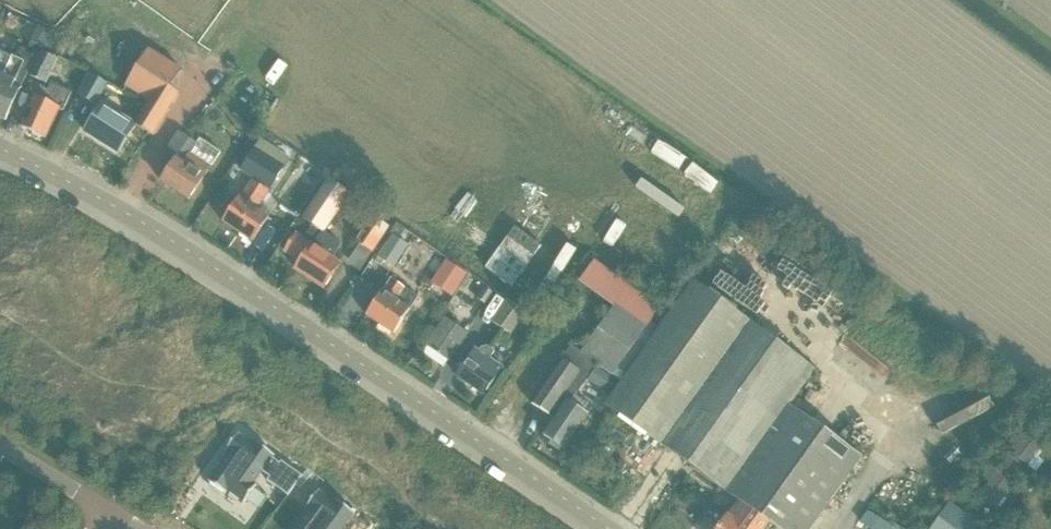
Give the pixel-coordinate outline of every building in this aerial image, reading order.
[(38,29),(31,42),(43,48),(49,34),(38,29)] [(135,124),(153,136),(179,94),(170,89),(182,70),(150,50),(125,89),(148,103),(135,124)] [(10,57),(0,80),(0,118),(6,121),(34,58),(18,51),(15,59),(10,57)] [(10,57),(0,52),(0,80),(10,57)] [(40,52),(29,76),(46,84),(58,59),(40,52)] [(94,77),(83,97),(98,106),(109,85),(94,77)] [(72,92),(51,82),(48,89),(40,86),(37,97),(35,97),(21,128),(32,133),(33,135),(40,138),(42,137),(46,139),(59,110),(62,112),(72,92)] [(102,105),(85,133),(118,154),(136,126),(102,105)] [(175,160),(162,183),(189,199),(212,167),(221,152),(200,139),(197,144),(178,131),(164,154),(175,160)] [(263,140),(243,170),(272,189),(292,159),(263,140)] [(344,165),(336,178),(348,187),(357,173),(344,165)] [(239,197),(223,222),(254,242),(270,217),(258,210),(271,191),(252,179),(240,198),(239,197)] [(297,233),(286,251),(300,260),(295,270),(324,289),(340,265),(332,259),(341,245),(324,233),(350,194),(328,179),(302,219),(312,226),(304,238),(297,233)] [(372,215),(355,242),(373,253),(390,227),(372,215)] [(394,225),(389,232),(398,238),(403,230),(394,225)] [(390,233),(375,256),(393,267),(407,245),(390,233)] [(443,260),(428,282),(450,296),(464,274),(443,260)] [(572,346),(532,404),(556,419),(545,436),(564,449),(588,415),(584,412),(589,404),(575,395),(596,365),(613,376),(613,375),(622,381),(661,326),(652,321),(660,308),(631,286),(635,280),(625,273),(621,279),(595,260),(579,283),(613,307),(581,352),(572,346)] [(390,279),(367,316),(395,334),(411,308),(418,297),(405,289),(390,279)] [(737,501),(770,524),(776,528),(810,528),(862,457),(791,405),(817,369),(693,281),(661,326),(622,381),(605,405),(737,501)] [(485,288),(477,299),(484,304),(492,293),(485,288)] [(510,301),(494,323),(511,335),(526,313),(510,301)] [(468,333),(447,318),(428,346),(449,360),(468,333)] [(481,348),(479,350),(476,347),(456,376),(484,395),(504,367),(490,357),(494,352),(487,347),(481,348)] [(608,376),(600,388),(608,394),(616,381),(608,376)] [(1027,431),(1010,453),(1029,467),(1045,444),(1027,431)] [(229,453),(208,481),(225,494),(227,491),(245,503),(257,486),(254,484),(262,472),(269,477),(267,481),(288,496),(302,476),(281,460),(280,463),(272,457),(274,455),(257,443),(255,446),(238,434),(226,451),(229,453)] [(953,449),(944,459),(951,465),(960,456),(953,449)] [(1014,486),(996,471),(980,494),(997,508),(1014,486)] [(296,528),(343,528),(354,513),(337,501),(335,503),(318,491),(306,508),(309,510),(296,528)] [(717,528),(767,528),(770,524),(737,501),(717,528)] [(931,528),(980,528),(982,526),(951,503),(931,528)] [(860,524),(868,528),(889,528),(890,527),(867,513),(860,524)]
